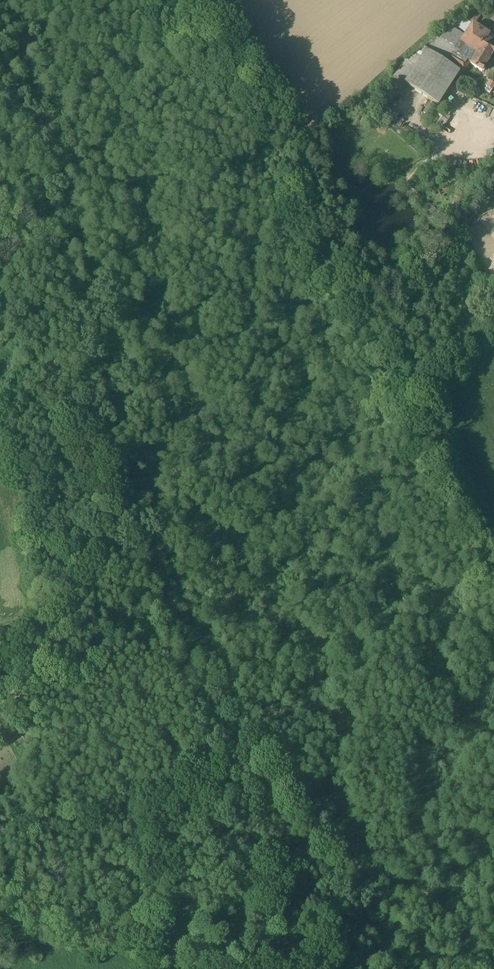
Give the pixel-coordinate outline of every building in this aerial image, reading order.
[(489,0),(484,0),(482,3),(491,11),(493,8),(493,5),(489,0)] [(473,6),(464,20),(472,26),(473,25),(481,12),(473,6)] [(464,20),(459,17),(450,31),(463,39),(472,26),(464,20)] [(487,35),(473,25),(472,26),(463,39),(468,42),(465,45),(476,51),(483,41),(483,42),(487,35)] [(447,29),(426,50),(446,64),(455,55),(465,45),(468,42),(463,39),(450,31),(447,29)] [(483,41),(469,63),(469,64),(482,72),(493,53),(493,48),(483,42),(483,41)] [(476,51),(465,45),(455,55),(464,60),(469,63),(476,51)] [(426,51),(421,48),(416,56),(414,55),(409,64),(405,61),(393,79),(437,107),(459,72),(457,71),(446,64),(426,50),(426,51)] [(455,55),(446,64),(457,71),(464,60),(455,55)] [(469,63),(464,60),(457,71),(459,72),(462,74),(469,64),(469,63)]
